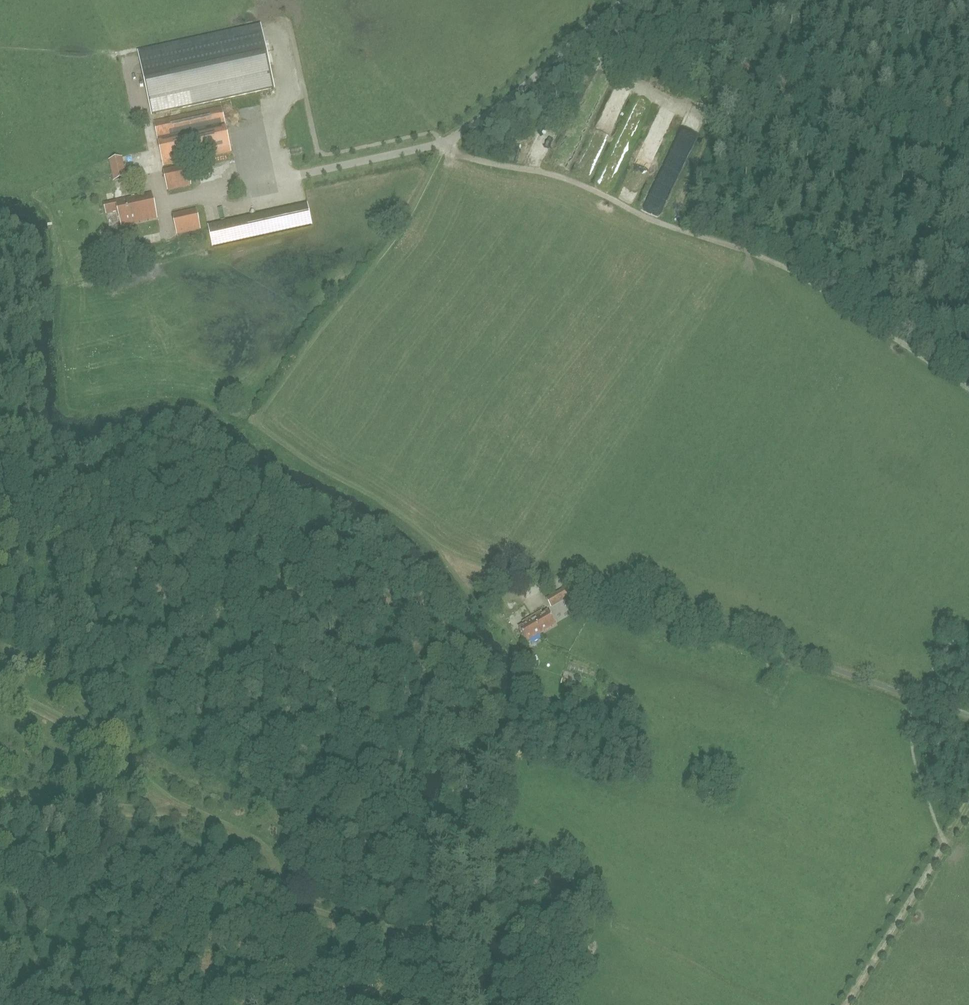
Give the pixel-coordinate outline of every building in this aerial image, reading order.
[(274,88),(260,28),(139,54),(152,115),(274,88)] [(163,166),(231,152),(221,108),(154,122),(163,166)] [(114,181),(126,179),(122,157),(109,160),(114,181)] [(186,166),(164,170),(168,190),(190,185),(186,166)] [(122,226),(156,218),(151,194),(105,204),(107,214),(117,211),(119,218),(120,218),(122,226)] [(305,206),(204,224),(208,246),(309,227),(305,206)] [(178,234),(199,229),(195,210),(174,214),(178,234)] [(549,606),(563,599),(558,590),(544,598),(549,606)] [(526,642),(556,625),(548,612),(540,616),(539,614),(526,622),(527,624),(519,629),(526,642)] [(616,696),(618,688),(610,686),(608,694),(616,696)]
